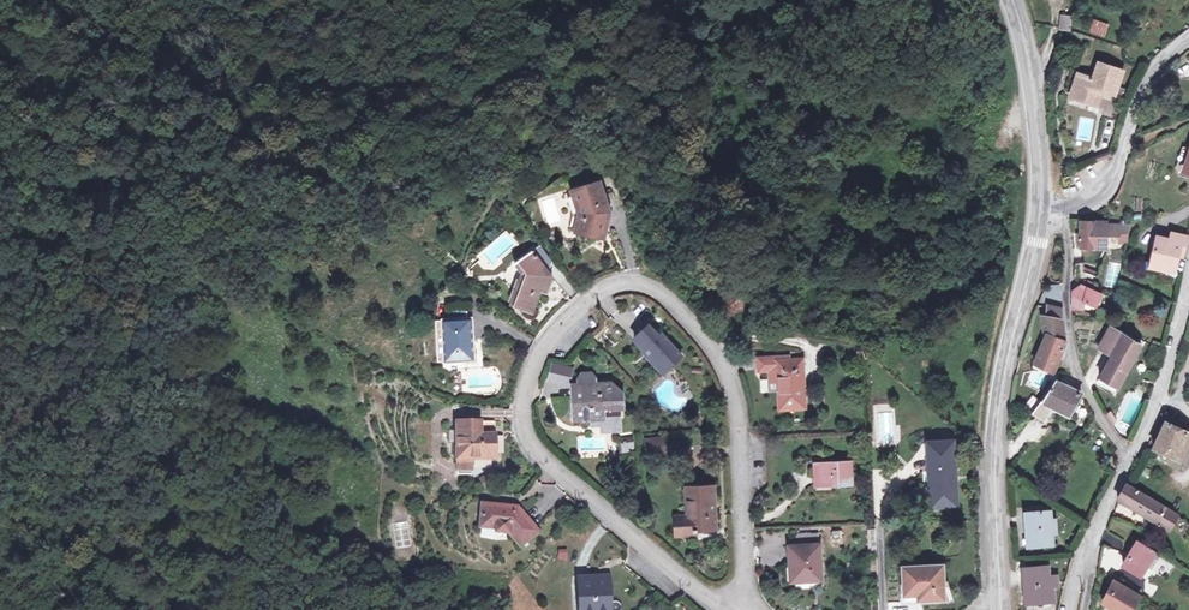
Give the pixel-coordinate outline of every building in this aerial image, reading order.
[(1064,18),(1062,29),(1070,30),(1072,19),(1064,18)] [(1088,32),(1104,37),(1109,24),(1093,18),(1088,32)] [(1113,93),(1121,68),(1099,61),(1095,77),(1081,73),(1074,98),(1099,105),(1103,90),(1113,93)] [(1067,178),(1062,183),(1067,187),(1072,183),(1067,178)] [(577,230),(602,236),(608,211),(599,181),(575,188),(576,193),(582,212),(577,230)] [(568,195),(573,212),(569,228),(577,230),(582,212),(576,193),(568,195)] [(1108,222),(1081,223),(1081,235),(1081,249),(1106,250),(1107,235),(1120,236),(1118,243),(1127,244),(1130,225),(1121,224),(1109,222),(1108,222)] [(1171,242),(1171,244),(1182,247),(1180,257),(1184,258),(1188,239),(1173,236),(1171,242)] [(1166,266),(1165,270),(1176,272),(1180,257),(1182,247),(1171,244),(1171,242),(1158,239),(1153,264),(1166,266)] [(510,301),(530,308),(537,286),(543,288),(549,271),(545,267),(548,258),(537,241),(513,257),(521,269),(510,301)] [(1085,263),(1074,263),(1074,279),(1075,281),(1085,283),(1088,274),(1085,272),(1085,263)] [(1105,287),(1116,288),(1117,273),(1106,272),(1105,287)] [(1097,278),(1088,274),(1085,283),(1094,287),(1097,278)] [(1097,309),(1103,295),(1082,285),(1081,288),(1073,292),(1073,310),(1083,311),(1083,303),(1097,309)] [(1045,336),(1033,365),(1053,373),(1066,346),(1064,336),(1061,308),(1047,307),(1045,336)] [(663,377),(683,357),(648,322),(628,342),(663,377)] [(1119,389),(1142,347),(1128,337),(1113,329),(1101,351),(1114,358),(1103,380),(1119,389)] [(435,372),(463,372),(463,330),(435,331),(435,372)] [(1147,362),(1161,368),(1167,351),(1164,350),(1153,346),(1147,362)] [(778,411),(804,409),(803,396),(801,373),(800,360),(774,361),(774,358),(755,359),(756,372),(766,372),(767,382),(776,382),(777,391),(778,411)] [(552,368),(548,378),(565,384),(569,374),(552,368)] [(572,421),(590,420),(600,419),(600,425),(617,424),(616,409),(620,409),(619,393),(607,384),(591,385),(590,377),(587,373),(578,374),(574,380),(574,386),(569,386),(572,421)] [(767,382),(768,392),(777,391),(776,382),(767,382)] [(1071,416),(1084,392),(1055,382),(1044,399),(1042,398),(1033,413),(1046,419),(1048,420),(1056,407),(1071,416)] [(1034,393),(1024,406),(1033,413),(1042,398),(1034,393)] [(894,445),(892,404),(872,405),(875,447),(894,445)] [(483,431),(495,431),(495,421),(483,421),(483,431)] [(1188,437),(1188,435),(1166,425),(1154,450),(1179,461),(1188,437)] [(448,470),(451,470),(461,469),(487,467),(485,443),(470,445),(469,431),(445,433),(448,470)] [(653,447),(653,442),(645,443),(646,460),(663,459),(663,447),(653,447)] [(958,506),(955,454),(929,456),(933,507),(958,506)] [(821,487),(851,485),(850,462),(820,463),(821,487)] [(461,480),(461,469),(451,470),(452,480),(461,480)] [(1169,532),(1180,516),(1128,484),(1120,501),(1169,532)] [(477,495),(484,491),(481,486),(473,491),(477,495)] [(714,531),(712,487),(685,488),(685,517),(678,518),(672,518),(674,537),(683,537),(683,532),(695,531),(714,531)] [(515,515),(481,510),(478,532),(493,534),(493,538),(505,539),(518,553),(535,536),(515,515)] [(1032,549),(1055,547),(1054,528),(1057,528),(1056,520),(1053,521),(1053,512),(1029,513),(1032,549)] [(844,534),(824,535),(825,544),(845,543),(844,534)] [(818,579),(846,577),(845,543),(825,544),(816,544),(818,579)] [(1150,550),(1140,544),(1124,569),(1140,580),(1159,551),(1160,548),(1156,545),(1155,544),(1150,550)] [(557,560),(567,560),(566,550),(557,550),(557,560)] [(919,602),(945,601),(944,565),(904,568),(906,596),(919,596),(919,602)] [(1049,587),(1053,587),(1053,579),(1049,578),(1048,570),(1026,571),(1028,603),(1023,603),(1023,609),(1051,609),(1049,587)] [(599,585),(572,587),(574,609),(602,609),(599,585)] [(1141,602),(1116,585),(1104,605),(1112,609),(1136,609),(1141,602)]
